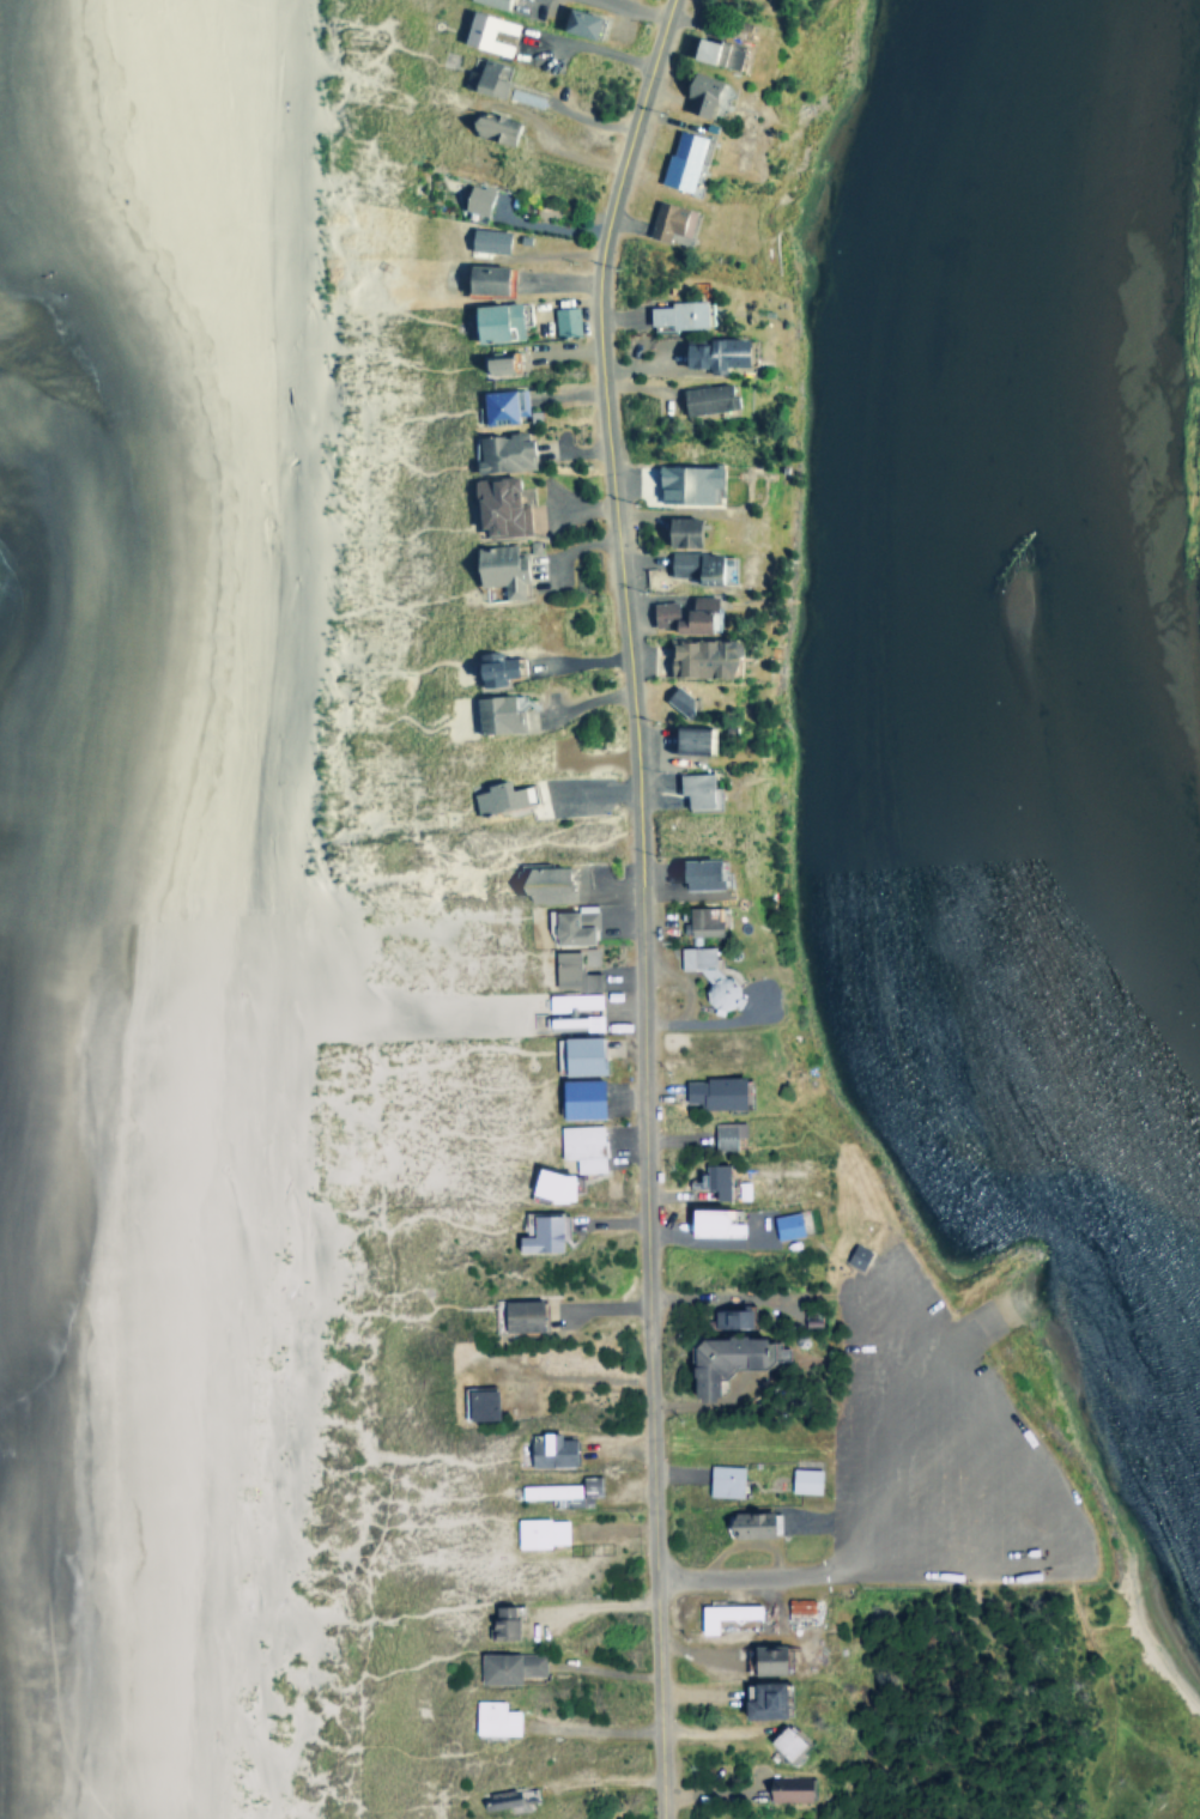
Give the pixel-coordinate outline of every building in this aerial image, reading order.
[(495,8),(498,0),(472,0),(495,8)] [(557,30),(590,36),(595,12),(562,6),(557,30)] [(453,41),(504,54),(507,43),(483,37),(485,26),(510,32),(514,22),(461,8),(453,41)] [(690,35),(685,55),(734,68),(745,26),(721,20),(715,41),(690,35)] [(496,96),(501,79),(486,75),(491,61),(473,55),(463,87),(496,96)] [(715,75),(686,68),(679,95),(692,98),(689,111),(704,116),(715,75)] [(462,134),(504,141),(509,117),(489,113),(489,116),(466,111),(462,134)] [(702,134),(671,128),(659,184),(690,190),(702,134)] [(456,207),(479,214),(487,188),(465,181),(456,207)] [(692,208),(653,200),(644,236),(665,239),(667,231),(687,235),(692,208)] [(465,249),(502,250),(503,228),(466,226),(465,249)] [(499,292),(499,263),(461,262),(460,291),(499,292)] [(666,299),(666,304),(646,305),(646,323),(667,322),(667,327),(703,326),(702,298),(666,299)] [(468,338),(516,338),(516,302),(468,303),(468,338)] [(550,308),(553,335),(577,333),(574,305),(550,308)] [(679,341),(679,365),(705,365),(705,372),(721,371),(721,364),(741,364),(741,336),(703,336),(703,341),(679,341)] [(478,354),(479,372),(505,371),(504,353),(478,354)] [(677,388),(680,413),(733,407),(732,394),(727,394),(726,381),(677,388)] [(523,413),(523,388),(477,389),(478,422),(511,420),(511,413),(523,413)] [(471,469),(526,467),(525,430),(503,431),(503,433),(473,435),(474,457),(469,459),(471,469)] [(717,485),(717,465),(653,463),(653,501),(708,501),(709,485),(717,485)] [(526,532),(525,502),(514,502),(513,475),(469,478),(472,534),(526,532)] [(696,545),(696,516),(662,515),(662,545),(696,545)] [(468,545),(471,584),(498,583),(499,598),(517,596),(516,582),(520,582),(519,553),(510,554),(510,544),(468,545)] [(716,552),(666,550),(666,575),(692,575),(691,581),(715,582),(716,552)] [(675,600),(649,601),(649,624),(669,624),(669,631),(714,630),(714,594),(689,595),(689,607),(675,607),(675,600)] [(732,639),(666,638),(665,674),(731,677),(732,639)] [(472,684),(499,685),(499,675),(516,675),(517,656),(496,656),(496,651),(473,650),(472,684)] [(681,714),(692,698),(671,684),(660,699),(681,714)] [(471,695),(472,732),(520,730),(519,709),(508,710),(507,693),(471,695)] [(702,727),(669,727),(668,752),(702,752),(702,727)] [(674,772),(674,793),(683,793),(683,807),(716,807),(716,786),(709,787),(709,771),(674,772)] [(532,800),(528,783),(505,789),(503,778),(480,784),(481,789),(468,793),(473,813),(532,800)] [(714,857),(675,859),(677,887),(714,887),(714,857)] [(565,865),(517,865),(517,902),(564,902),(565,865)] [(715,934),(715,918),(702,918),(702,905),(684,905),(684,921),(679,921),(679,934),(715,934)] [(546,942),(590,942),(589,929),(593,929),(593,910),(570,911),(570,910),(545,910),(546,942)] [(675,946),(675,969),(699,968),(701,1002),(708,1001),(708,1013),(723,1013),(723,1007),(740,1006),(740,993),(734,993),(734,983),(725,983),(723,972),(710,972),(710,945),(675,946)] [(576,950),(549,951),(550,988),(595,988),(595,972),(576,972),(576,950)] [(544,994),(544,1009),(565,1009),(565,1017),(546,1018),(546,1025),(578,1024),(580,1030),(598,1029),(598,1009),(596,1009),(596,992),(544,994)] [(594,1036),(554,1036),(554,1074),(594,1074),(594,1036)] [(696,1109),(737,1108),(735,1077),(678,1078),(679,1102),(696,1101),(696,1109)] [(594,1079),(552,1079),(552,1117),(594,1117),(594,1079)] [(710,1148),(732,1148),(732,1136),(740,1136),(740,1122),(710,1121),(710,1148)] [(571,1171),(600,1170),(599,1124),(554,1126),(556,1157),(571,1156),(571,1171)] [(723,1163),(701,1163),(701,1189),(709,1189),(708,1197),(722,1199),(723,1163)] [(564,1171),(525,1171),(526,1199),(564,1197),(564,1171)] [(680,1236),(739,1236),(739,1223),(727,1223),(728,1209),(680,1208),(680,1236)] [(768,1213),(771,1238),(798,1236),(795,1211),(768,1213)] [(511,1250),(556,1250),(554,1214),(526,1214),(526,1235),(510,1236),(511,1250)] [(533,1329),(533,1298),(495,1299),(495,1330),(533,1329)] [(744,1326),(743,1309),(714,1310),(715,1327),(744,1326)] [(709,1397),(708,1377),(719,1376),(717,1366),(786,1364),(784,1347),(774,1347),(774,1341),(754,1342),(753,1335),(681,1339),(684,1399),(709,1397)] [(460,1420),(489,1419),(487,1388),(459,1389),(460,1420)] [(554,1433),(523,1435),(523,1466),(568,1465),(568,1437),(554,1437),(554,1433)] [(738,1497),(739,1465),(705,1463),(704,1496),(738,1497)] [(786,1491),(816,1492),(816,1468),(787,1467),(786,1491)] [(516,1485),(516,1498),(558,1497),(558,1506),(576,1505),(587,1505),(587,1494),(596,1494),(595,1474),(576,1475),(576,1483),(516,1485)] [(771,1511),(719,1512),(719,1536),(771,1535),(771,1511)] [(564,1517),(511,1518),(513,1545),(564,1545),(564,1517)] [(810,1596),(783,1597),(783,1612),(810,1611),(810,1596)] [(714,1631),(713,1615),(757,1615),(757,1603),(695,1605),(695,1631),(714,1631)] [(483,1619),(484,1641),(512,1639),(511,1614),(517,1614),(517,1605),(489,1606),(489,1619),(483,1619)] [(756,1617),(715,1617),(714,1626),(756,1626),(756,1617)] [(775,1642),(743,1643),(743,1672),(776,1671),(775,1642)] [(474,1684),(514,1682),(514,1674),(540,1674),(540,1653),(474,1653),(474,1684)] [(775,1714),(775,1679),(734,1680),(735,1715),(775,1714)] [(469,1733),(514,1734),(514,1710),(499,1709),(499,1699),(471,1699),(469,1733)] [(762,1739),(781,1759),(799,1742),(780,1721),(762,1739)] [(807,1800),(807,1776),(763,1775),(763,1800),(807,1800)]
